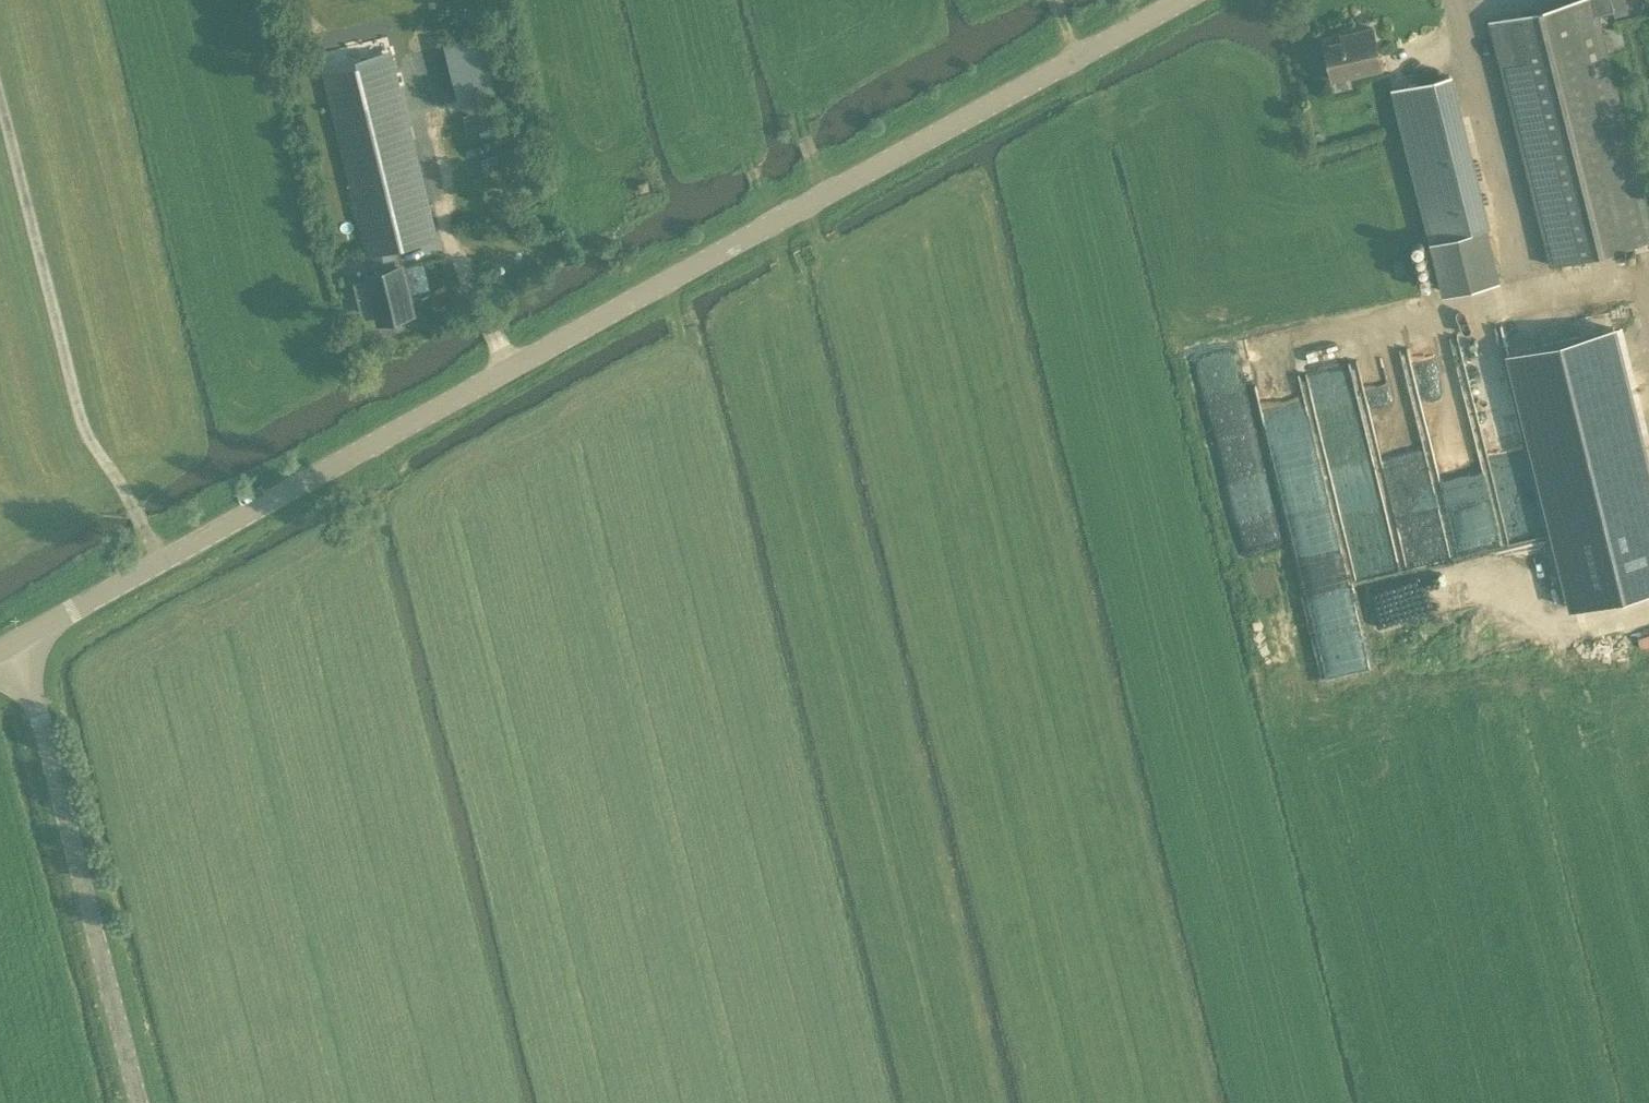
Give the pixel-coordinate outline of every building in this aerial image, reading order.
[(1570,260),(1648,239),(1648,210),(1599,13),(1596,0),(1568,0),(1489,20),(1550,265),(1570,260)] [(1599,13),(1613,9),(1610,0),(1596,0),(1599,13)] [(1372,27),(1354,31),(1356,38),(1346,39),(1325,44),(1333,78),(1382,67),(1372,27)] [(483,33),(446,42),(460,100),(496,91),(483,33)] [(323,72),(368,255),(438,238),(393,54),(323,72)] [(1448,74),(1392,88),(1442,290),(1499,276),(1448,74)] [(639,182),(641,191),(650,189),(647,180),(639,182)] [(401,265),(373,273),(370,273),(381,316),(412,308),(401,265)] [(1614,327),(1508,353),(1572,607),(1648,588),(1648,468),(1614,327)] [(1405,507),(1422,506),(1419,479),(1403,480),(1405,507)] [(1642,629),(1648,627),(1648,605),(1636,609),(1642,629)] [(1648,655),(1648,630),(1633,634),(1639,658),(1648,655)]
